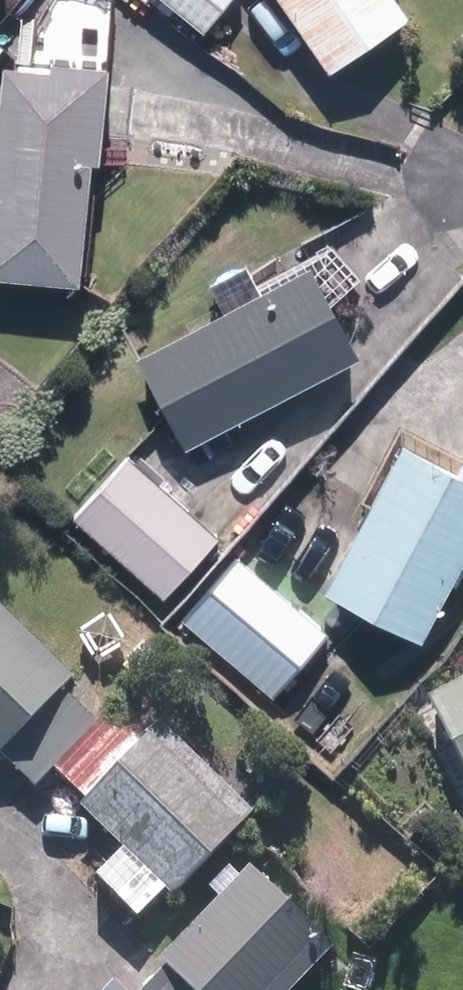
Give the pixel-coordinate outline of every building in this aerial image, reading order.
[(207,36),(237,0),(164,0),(207,36)] [(331,78),(410,25),(394,0),(278,0),(331,78)] [(22,64),(21,74),(7,72),(0,161),(0,272),(78,278),(87,158),(97,159),(104,70),(22,64)] [(302,252),(251,281),(242,264),(236,254),(207,270),(221,298),(134,344),(178,428),(348,339),(347,337),(302,252)] [(270,547),(414,624),(462,533),(462,452),(459,450),(448,471),(395,442),(354,519),(299,490),(270,547)] [(77,523),(168,600),(220,539),(128,462),(77,523)] [(0,598),(0,751),(2,749),(35,782),(53,763),(94,721),(97,718),(64,686),(76,673),(0,598)] [(462,770),(462,690),(432,706),(462,770)] [(117,697),(97,718),(94,721),(53,763),(87,794),(82,800),(127,844),(100,872),(141,911),(168,883),(176,891),(256,809),(162,717),(150,729),(117,697)] [(141,989),(289,989),(336,942),(256,862),(163,955),(170,962),(141,989)] [(117,978),(106,989),(128,989),(117,978)]
